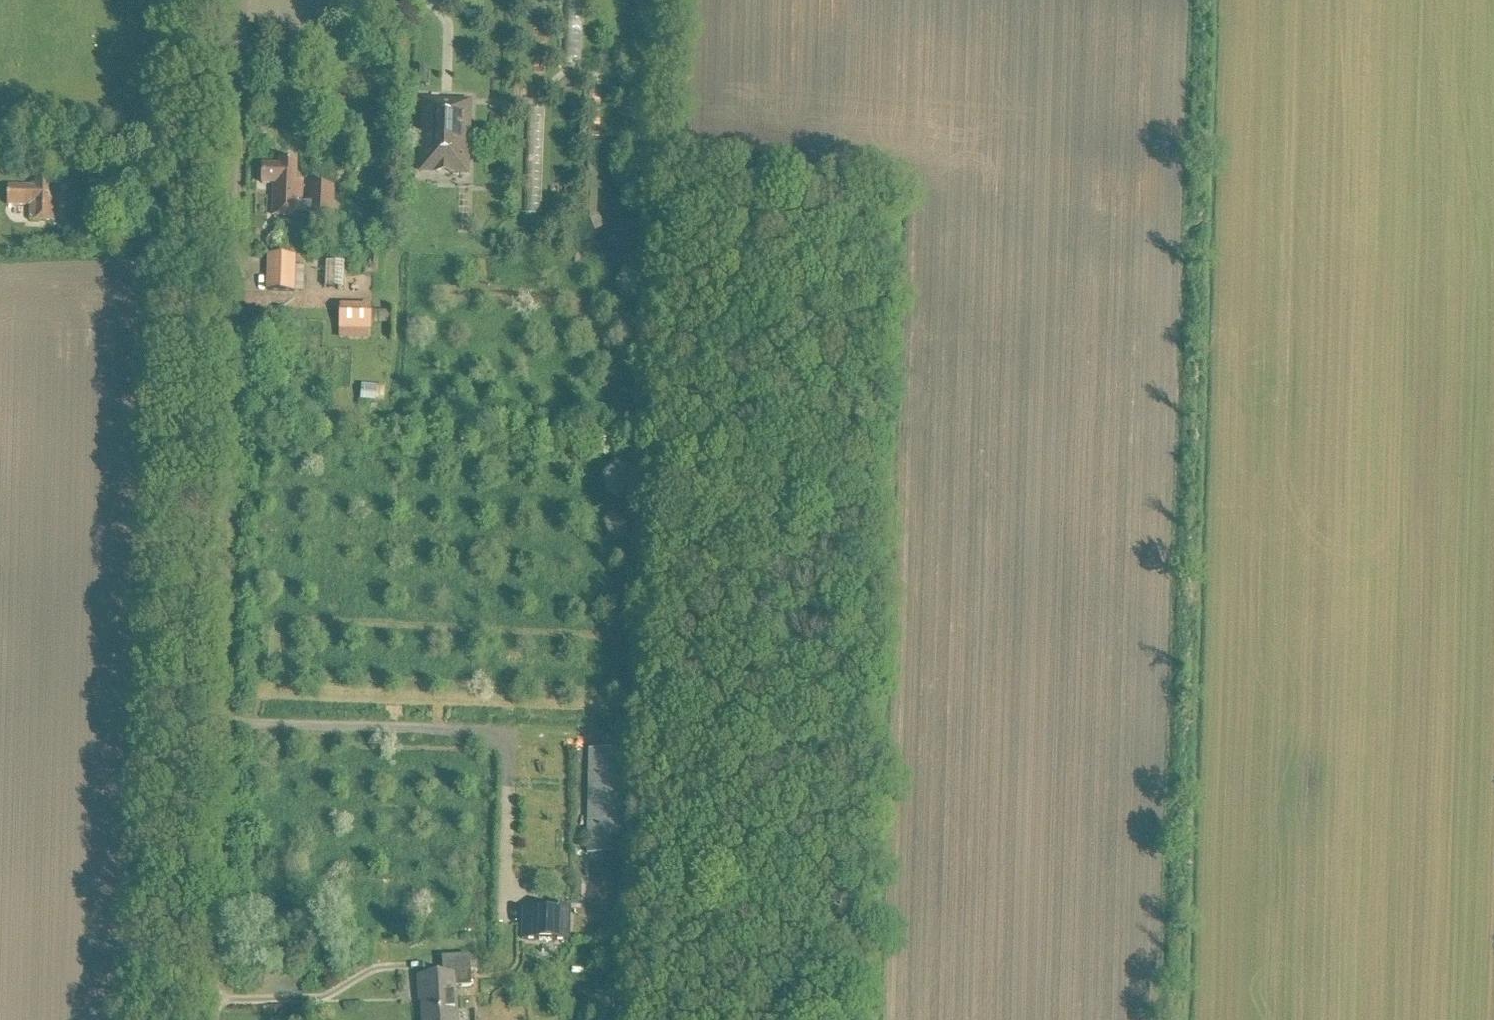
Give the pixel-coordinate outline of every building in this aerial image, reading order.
[(419,84),(427,84),(428,68),(420,67),(419,84)] [(469,178),(472,103),(421,101),(419,176),(469,178)] [(309,205),(301,205),(302,186),(297,186),(297,163),(280,163),(280,167),(263,166),(262,185),(274,186),(273,217),(301,218),(301,217),(310,217),(309,220),(334,222),(336,187),(310,186),(309,205)] [(37,186),(31,185),(31,187),(9,187),(8,207),(31,208),(31,222),(55,222),(56,200),(51,200),(51,180),(37,180),(37,186)] [(266,293),(303,294),(304,269),(296,269),(296,258),(268,257),(266,293)] [(341,307),(340,342),(372,342),(372,307),(341,307)] [(364,387),(363,403),(385,404),(386,389),(364,387)] [(280,392),(278,409),(291,410),(293,394),(280,392)] [(590,751),(588,856),(635,857),(637,752),(590,751)] [(523,941),(523,942),(569,943),(570,909),(549,909),(549,912),(524,911),(524,912),(523,941)] [(470,960),(470,958),(443,959),(444,978),(418,980),(419,1003),(421,1003),(422,1019),(457,1019),(455,989),(472,988),(471,973),(478,972),(478,959),(470,960)]
